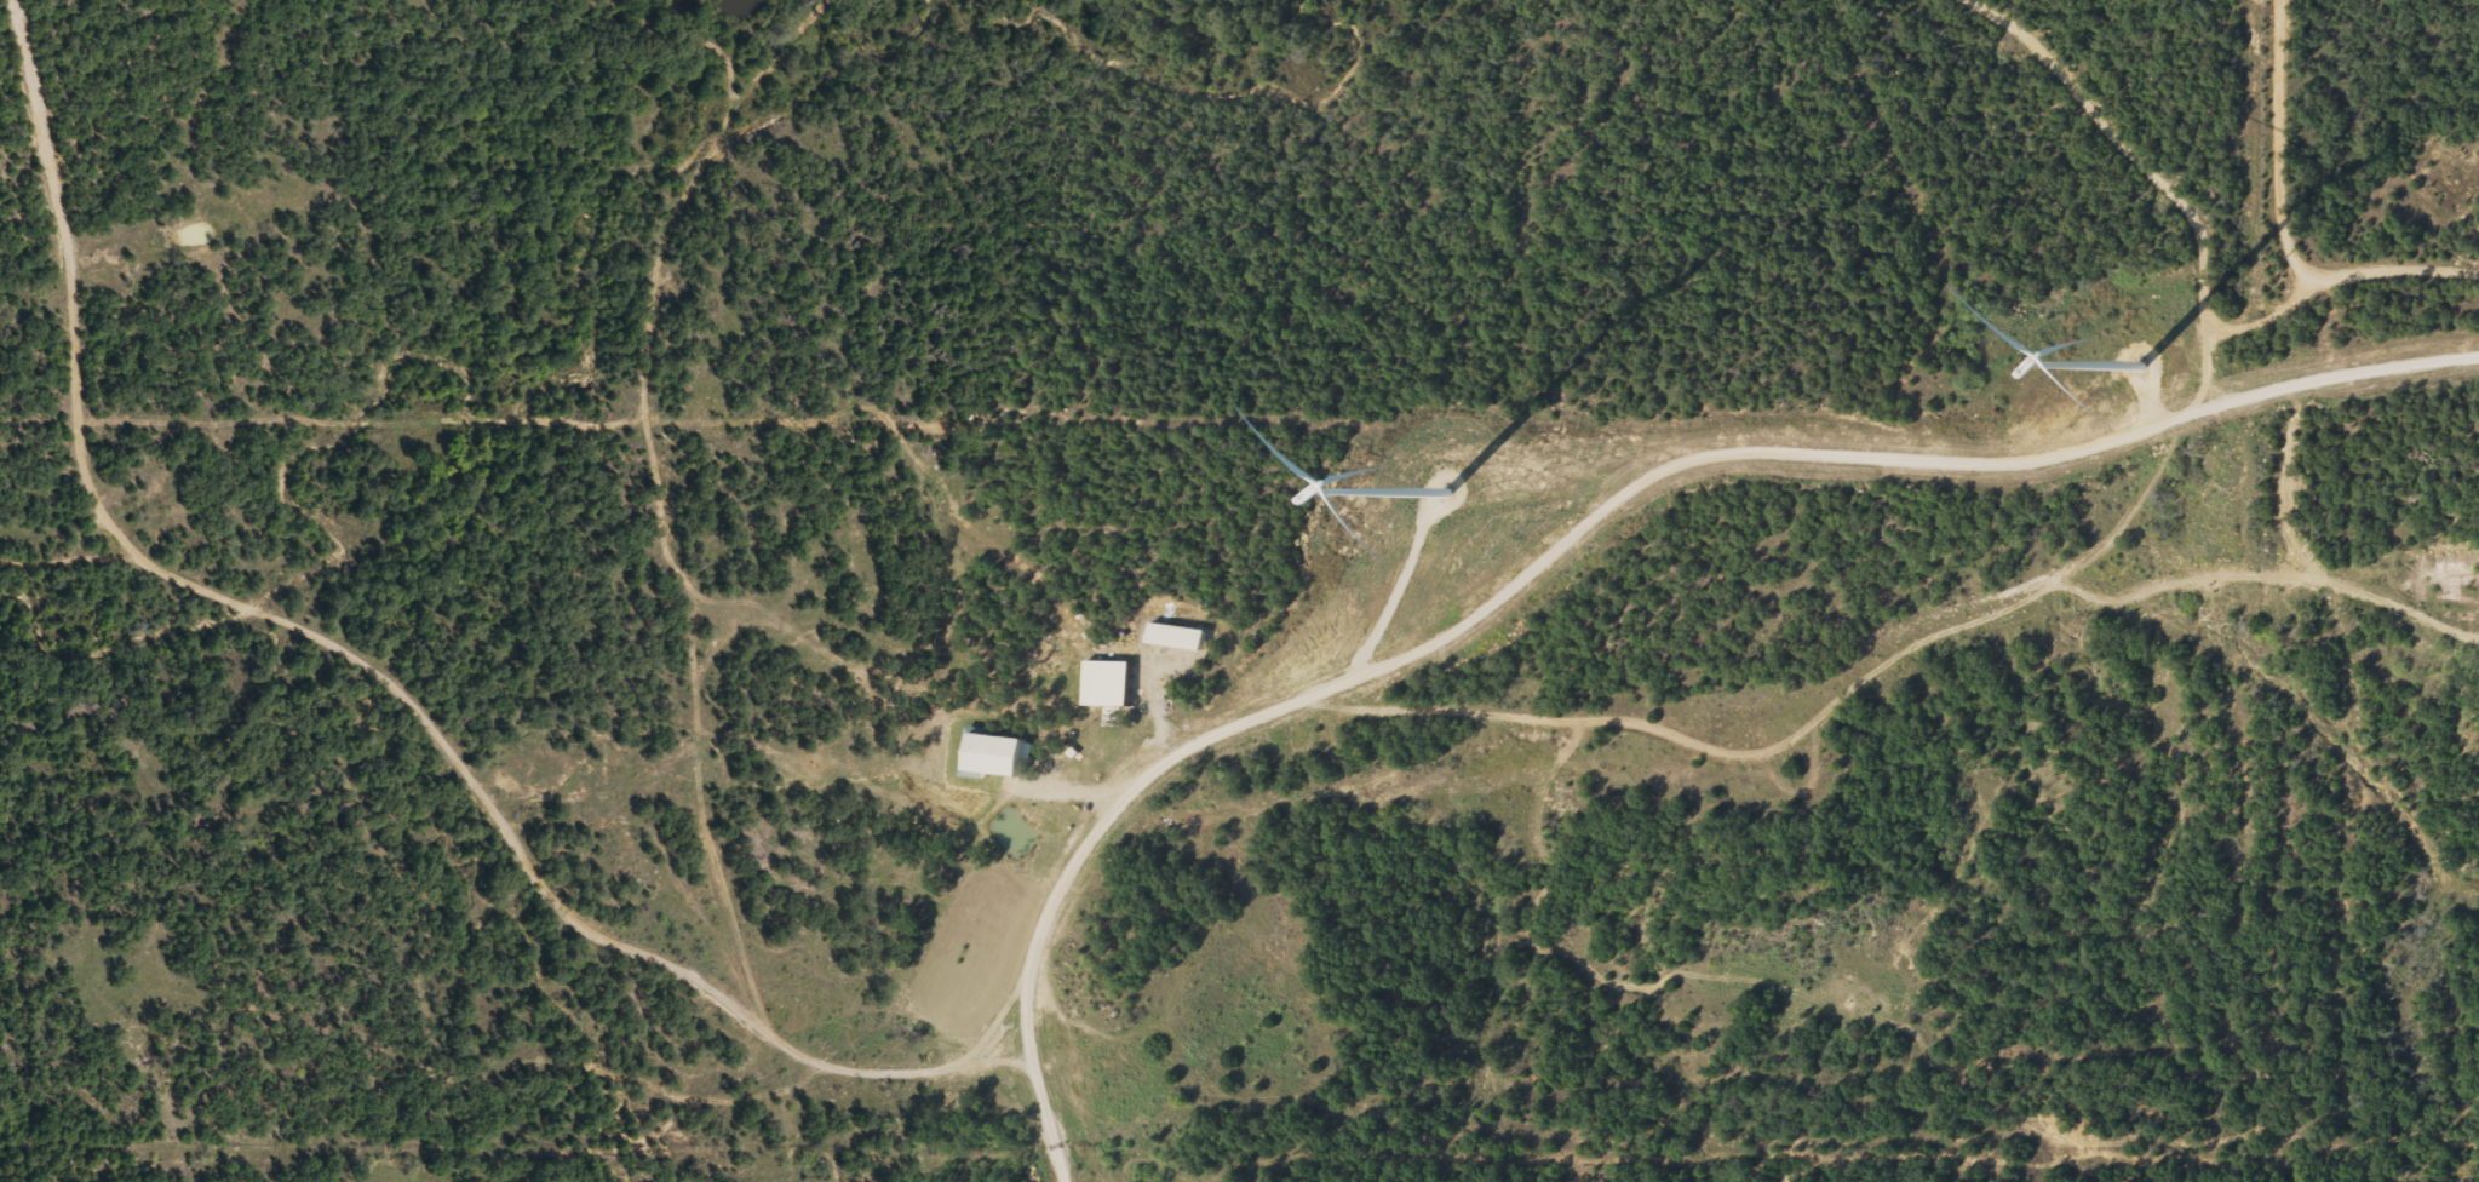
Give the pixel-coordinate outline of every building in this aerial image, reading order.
[(1122,674),(1103,674),(1103,727),(1122,727),(1122,674)]
